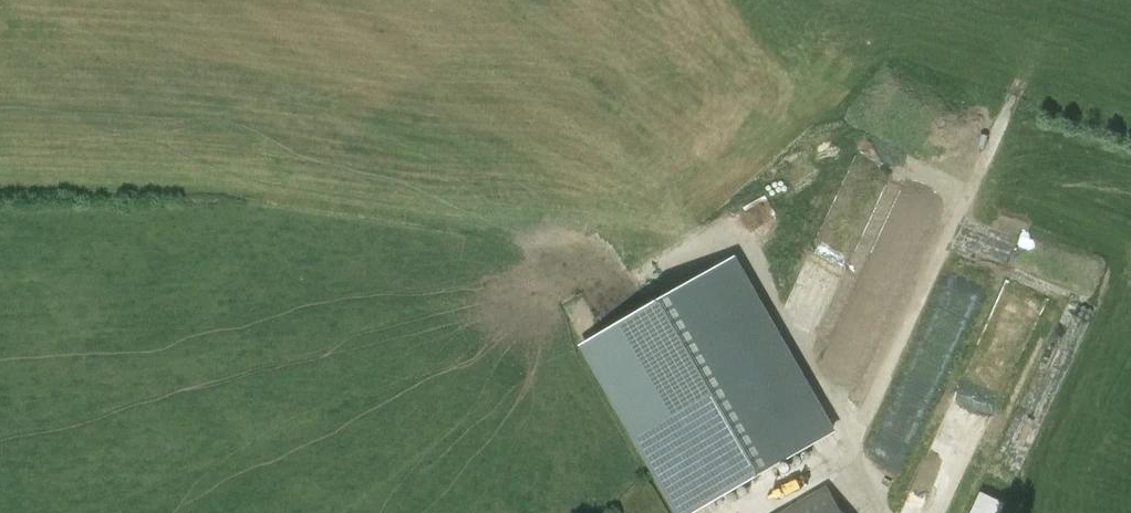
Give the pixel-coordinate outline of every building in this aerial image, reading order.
[(578,346),(674,512),(695,512),(837,432),(735,256),(578,346)] [(779,512),(842,512),(827,485),(779,512)] [(1005,502),(980,491),(970,512),(1000,512),(1005,502)]
